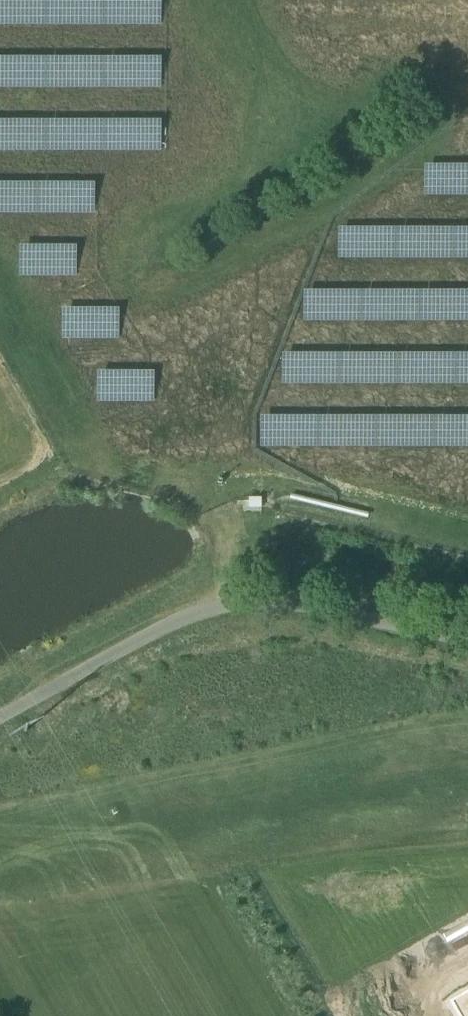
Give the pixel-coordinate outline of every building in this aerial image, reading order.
[(452,1002),(460,1015),(467,1015),(467,992),(452,1002)]
